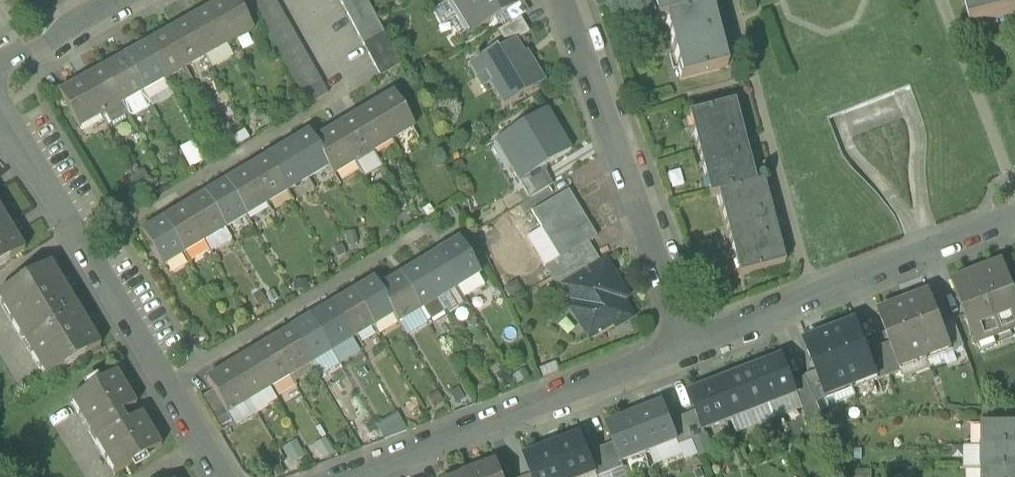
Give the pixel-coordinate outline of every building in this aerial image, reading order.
[(207,12),(226,46),(251,32),(233,0),(229,0),(207,12)] [(255,11),(274,0),(250,0),(249,1),(255,11)] [(261,22),(281,10),(276,0),(274,0),(255,11),(261,22)] [(348,16),(368,4),(366,0),(352,0),(342,5),(348,16)] [(468,35),(507,12),(516,7),(512,0),(453,0),(449,2),(468,35)] [(507,12),(513,23),(520,19),(533,11),(527,0),(516,7),(507,12)] [(703,0),(653,0),(658,20),(665,18),(705,7),(703,0)] [(970,26),(969,27),(970,29),(971,28),(1014,17),(1014,8),(1013,0),(963,0),(970,26)] [(348,16),(353,26),(374,14),(368,4),(348,16)] [(712,6),(705,7),(665,18),(681,80),(728,68),(712,6)] [(261,22),(267,32),(287,20),(281,10),(261,22)] [(207,12),(186,24),(206,58),(226,46),(207,12)] [(353,26),(359,36),(379,24),(374,14),(353,26)] [(529,34),(520,19),(513,23),(498,32),(506,46),(517,39),(518,41),(529,34)] [(267,32),(273,43),(293,31),(287,20),(267,32)] [(186,24),(165,36),(185,70),(206,58),(186,24)] [(359,36),(364,46),(385,34),(379,24),(359,36)] [(273,43),(278,53),(299,41),(293,31),(273,43)] [(364,46),(369,57),(390,45),(385,34),(364,46)] [(165,36),(144,48),(164,82),(185,70),(165,36)] [(490,83),(504,108),(547,82),(532,57),(529,59),(518,41),(517,39),(506,46),(498,50),(496,47),(478,58),(477,56),(473,58),(474,60),(468,64),(476,77),(484,72),(490,83)] [(278,53),(284,64),(305,52),(299,41),(278,53)] [(369,57),(375,66),(395,54),(390,45),(369,57)] [(144,48),(123,60),(143,94),(164,82),(144,48)] [(284,64),(290,74),(311,62),(305,52),(284,64)] [(400,66),(395,54),(375,66),(381,77),(400,66)] [(102,72),(122,105),(143,94),(123,60),(102,72)] [(290,74),(296,84),(316,73),(311,62),(290,74)] [(82,83),(101,117),(122,105),(102,72),(82,83)] [(296,84),(302,95),(322,83),(316,73),(296,84)] [(79,129),(101,117),(82,83),(60,95),(79,129)] [(329,94),(322,83),(302,95),(308,106),(329,94)] [(149,105),(143,94),(122,105),(128,117),(129,117),(133,118),(148,109),(149,106),(149,105)] [(394,96),(372,109),(393,142),(414,129),(394,96)] [(710,197),(716,196),(756,185),(734,102),(689,114),(710,197)] [(128,117),(122,105),(101,117),(108,129),(113,130),(126,123),(128,117)] [(374,154),(393,142),(372,109),(354,120),(374,154)] [(511,168),(520,182),(540,170),(571,151),(546,110),(502,137),(518,164),(511,168)] [(355,165),(374,154),(354,120),(335,131),(355,165)] [(334,178),(355,165),(335,131),(314,144),(328,168),(334,178)] [(307,181),(328,168),(314,144),(308,135),(287,147),(307,181)] [(287,193),(307,181),(287,147),(267,159),(287,193)] [(374,154),(355,165),(364,180),(382,169),(374,154)] [(266,205),(287,193),(267,159),(246,172),(266,205)] [(520,182),(530,199),(550,187),(540,170),(520,182)] [(245,218),(266,205),(246,172),(225,184),(245,218)] [(225,230),(245,218),(225,184),(205,197),(225,230)] [(762,184),(756,185),(716,196),(737,278),(783,266),(762,184)] [(563,256),(563,258),(588,243),(596,238),(568,191),(532,213),(541,229),(545,227),(563,256)] [(204,243),(205,242),(225,230),(205,197),(184,209),(204,243)] [(184,255),(204,243),(184,209),(164,222),(184,255)] [(0,212),(0,267),(25,253),(0,212)] [(163,268),(184,255),(164,222),(143,234),(163,268)] [(545,227),(541,229),(526,238),(544,267),(563,256),(545,227)] [(232,241),(225,230),(205,242),(212,253),(232,241)] [(457,289),(462,286),(478,277),(478,276),(458,243),(437,255),(457,289)] [(544,267),(552,280),(594,254),(588,243),(563,258),(563,256),(544,267)] [(601,266),(594,254),(552,280),(559,292),(564,289),(564,288),(601,266)] [(438,300),(439,300),(457,289),(437,255),(418,267),(438,300)] [(570,310),(588,340),(613,325),(615,329),(632,319),(615,292),(621,288),(605,263),(601,266),(564,288),(564,289),(575,307),(570,310)] [(975,345),(1014,330),(1014,296),(1002,263),(951,283),(975,345)] [(21,339),(76,306),(51,265),(0,296),(0,305),(21,339)] [(399,278),(420,312),(438,300),(418,267),(399,278)] [(484,287),(478,277),(462,286),(468,297),(484,287)] [(399,278),(379,291),(394,316),(399,324),(420,312),(399,278)] [(373,282),(353,295),(373,329),(394,316),(379,291),(373,282)] [(464,299),(468,297),(462,286),(457,289),(464,299)] [(464,299),(457,289),(439,300),(449,315),(467,305),(464,299)] [(353,295),(332,307),(353,341),(373,329),(353,295)] [(930,295),(905,305),(926,357),(948,349),(951,348),(942,325),(930,295)] [(446,313),(438,300),(420,312),(426,323),(427,322),(428,324),(433,325),(445,318),(446,313)] [(901,367),(926,357),(905,305),(878,315),(890,346),(899,368),(901,367)] [(100,347),(76,306),(21,339),(45,380),(100,347)] [(332,307),(311,320),(332,354),(353,341),(332,307)] [(420,312),(399,324),(407,338),(428,325),(426,323),(420,312)] [(311,320),(291,332),(311,366),(332,354),(311,320)] [(948,349),(950,354),(954,352),(965,348),(954,321),(942,325),(951,348),(948,349)] [(857,323),(831,333),(851,386),(876,376),(878,375),(870,354),(857,323)] [(291,332),(270,345),(291,379),(311,366),(291,332)] [(827,395),(851,386),(831,333),(805,344),(817,375),(825,396),(827,395)] [(360,354),(353,341),(332,354),(340,367),(360,354)] [(270,345),(249,357),(270,391),(291,379),(270,345)] [(890,346),(880,350),(891,377),(901,373),(903,372),(901,367),(899,368),(890,346)] [(926,357),(931,371),(946,365),(948,368),(959,364),(954,352),(950,354),(948,349),(926,357)] [(878,382),(891,377),(880,350),(870,354),(878,375),(876,376),(878,382)] [(332,354),(311,366),(319,379),(340,367),(332,354)] [(249,357),(229,369),(249,403),(270,391),(249,357)] [(901,367),(903,372),(901,373),(906,385),(915,381),(913,378),(931,371),(926,357),(901,367)] [(784,359),(755,369),(770,406),(797,395),(798,395),(793,384),(784,359)] [(228,416),(249,403),(229,369),(207,382),(214,393),(228,416)] [(732,420),(770,406),(755,369),(718,384),(732,420)] [(71,401),(115,476),(161,448),(142,416),(127,425),(122,416),(137,407),(117,374),(71,401)] [(817,375),(806,379),(817,405),(827,401),(829,400),(827,395),(825,396),(817,375)] [(820,414),(817,405),(806,379),(793,384),(798,395),(797,395),(803,411),(808,424),(822,419),(820,414)] [(704,431),(732,420),(718,384),(688,395),(695,412),(703,432),(704,431)] [(857,399),(851,386),(827,395),(829,400),(827,401),(830,410),(832,416),(840,413),(838,407),(857,399)] [(277,402),(270,391),(249,403),(256,415),(257,417),(268,410),(267,408),(277,402)] [(202,400),(221,431),(232,424),(228,416),(214,393),(202,400)] [(770,406),(776,422),(803,411),(797,395),(770,406)] [(827,401),(817,405),(820,414),(830,410),(827,401)] [(256,415),(249,403),(228,416),(232,424),(235,428),(256,415)] [(665,404),(636,415),(650,452),(677,441),(679,441),(671,421),(665,404)] [(770,406),(732,420),(738,436),(776,422),(770,406)] [(695,412),(684,416),(693,442),(706,437),(704,431),(703,432),(695,412)] [(623,462),(650,452),(636,415),(607,426),(614,444),(621,463),(623,462)] [(394,437),(407,432),(398,416),(386,424),(394,437)] [(679,447),(693,442),(684,416),(671,421),(679,441),(677,441),(679,447)] [(982,448),(1014,448),(1014,425),(982,425),(982,448)] [(554,447),(566,476),(586,476),(595,473),(598,472),(590,453),(583,435),(554,447)] [(693,442),(699,457),(700,460),(715,454),(708,436),(706,437),(693,442)] [(325,439),(314,446),(323,461),(334,455),(325,439)] [(677,441),(650,452),(656,468),(683,457),(679,447),(677,441)] [(296,442),(283,449),(293,465),(306,457),(296,442)] [(679,447),(683,457),(685,462),(699,457),(693,442),(679,447)] [(614,444),(602,449),(612,474),(625,469),(626,468),(623,462),(621,463),(614,444)] [(554,447),(526,458),(533,476),(566,476),(554,447)] [(965,470),(981,470),(981,448),(966,448),(966,464),(965,464),(965,470)] [(982,470),(1014,470),(1014,448),(982,448),(981,448),(981,470),(982,470)] [(612,474),(602,449),(590,453),(598,472),(595,473),(597,476),(604,476),(612,474)] [(470,474),(471,476),(504,476),(498,463),(470,474)] [(613,476),(628,476),(625,469),(612,474),(613,476)]
